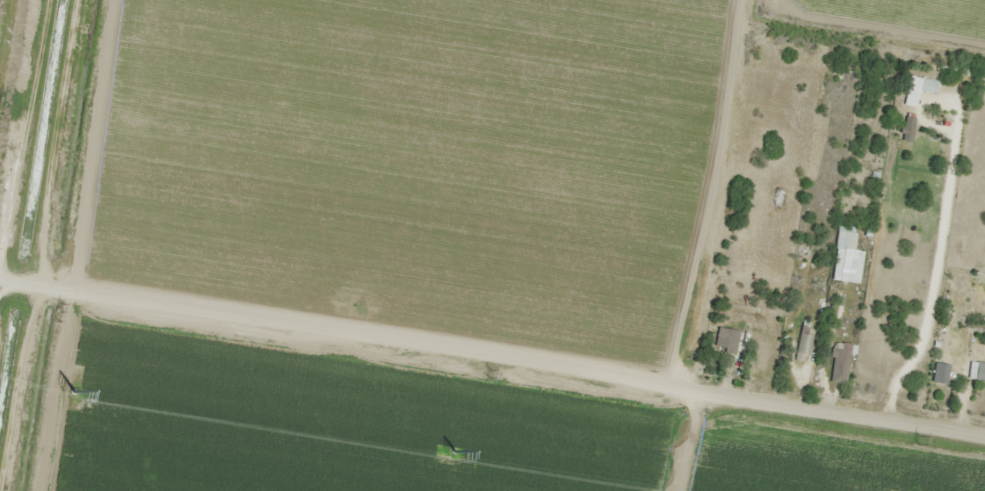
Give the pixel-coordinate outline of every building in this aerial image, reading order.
[(938,82),(909,77),(904,106),(916,108),(918,93),(936,95),(938,82)] [(914,118),(903,117),(901,142),(911,143),(914,118)] [(856,228),(835,228),(835,251),(856,251),(856,228)] [(813,328),(802,325),(793,357),(805,360),(813,328)] [(738,331),(717,328),(714,350),(735,353),(738,331)] [(831,383),(848,383),(848,344),(831,344),(831,383)] [(945,359),(937,358),(934,383),(943,384),(945,359)] [(971,381),(984,381),(984,363),(971,363),(971,381)]
